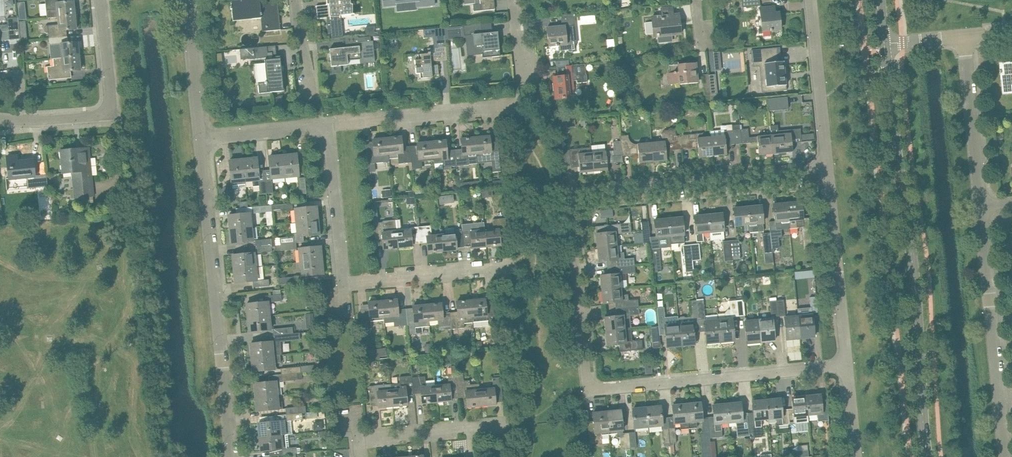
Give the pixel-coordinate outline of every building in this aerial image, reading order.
[(60,0),(45,0),(47,18),(58,17),(75,15),(73,1),(60,3),(60,0)] [(270,31),(280,30),(279,18),(276,18),(275,2),(278,2),(278,1),(260,3),(259,0),(238,0),(231,1),(231,6),(230,6),(230,9),(232,9),(233,21),(243,20),(260,18),(262,32),(270,31)] [(330,18),(330,21),(340,20),(340,16),(355,14),(354,4),(351,5),(350,0),(328,0),(328,4),(326,4),(326,5),(316,6),(317,18),(317,19),(330,18)] [(481,10),(495,9),(494,0),(480,0),(480,4),(473,5),(473,11),(481,10)] [(654,37),(671,35),(681,34),(678,34),(677,22),(679,22),(678,15),(679,15),(679,14),(673,15),(672,8),(672,7),(660,9),(661,16),(652,17),(654,37)] [(762,31),(770,30),(780,29),(779,13),(771,14),(771,7),(761,8),(760,8),(762,31)] [(574,51),(573,25),(576,25),(574,14),(561,16),(562,26),(547,28),(549,46),(565,45),(566,52),(574,51)] [(75,15),(58,17),(58,24),(46,26),(44,27),(45,31),(46,33),(48,32),(49,38),(63,37),(63,30),(76,29),(75,15)] [(0,25),(0,41),(20,39),(19,23),(8,24),(0,25)] [(499,56),(497,32),(481,34),(480,24),(457,26),(458,37),(470,36),(471,46),(475,46),(476,55),(483,54),(484,57),(499,56)] [(346,48),(329,49),(331,67),(348,65),(348,61),(360,59),(361,64),(368,63),(375,62),(374,58),(373,40),(359,42),(358,36),(345,38),(346,48)] [(63,37),(49,38),(50,51),(61,50),(62,58),(79,56),(77,42),(64,43),(63,37)] [(419,60),(414,60),(415,68),(416,68),(416,73),(420,73),(420,78),(433,77),(432,76),(439,75),(438,65),(432,66),(431,61),(444,60),(447,60),(446,46),(446,42),(435,43),(435,48),(428,48),(428,54),(418,55),(419,60)] [(242,58),(250,57),(250,59),(268,58),(267,46),(241,49),(242,58)] [(778,62),(776,48),(751,50),(752,67),(761,66),(762,82),(770,81),(771,92),(786,90),(786,85),(785,79),(784,79),(783,74),(785,73),(784,61),(778,62)] [(54,59),(54,66),(48,66),(49,80),(67,78),(67,71),(80,70),(79,56),(62,58),(54,59)] [(259,93),(283,91),(280,59),(265,60),(267,82),(258,83),(259,93)] [(671,84),(696,82),(696,83),(695,64),(678,66),(678,63),(677,63),(678,64),(669,65),(671,84)] [(1011,93),(1011,65),(1011,63),(1001,64),(1001,70),(1000,70),(1000,71),(1001,71),(1003,94),(1011,93)] [(571,66),(571,71),(561,72),(562,76),(553,77),(555,99),(570,98),(568,81),(577,80),(577,76),(586,75),(584,64),(571,66)] [(715,74),(709,75),(711,95),(717,94),(715,74)] [(710,95),(711,95),(709,75),(703,75),(704,95),(710,95)] [(787,97),(767,99),(768,111),(788,109),(787,97)] [(748,128),(740,129),(742,143),(744,143),(749,143),(749,137),(748,128)] [(663,141),(651,142),(653,162),(667,160),(666,154),(672,154),(671,150),(682,149),(680,135),(677,135),(676,129),(665,130),(662,134),(663,141)] [(724,136),(711,137),(713,156),(726,155),(726,145),(742,143),(740,129),(724,131),(724,136)] [(790,130),(780,131),(778,131),(778,134),(771,135),(773,154),(792,152),(790,130)] [(697,133),(680,135),(682,149),(684,149),(684,147),(697,146),(699,157),(713,156),(711,137),(697,138),(697,133)] [(628,135),(620,136),(620,141),(622,153),(630,152),(628,136),(628,135)] [(771,135),(749,137),(749,143),(757,142),(759,155),(773,154),(771,135)] [(475,138),(477,156),(477,164),(483,163),(482,153),(490,152),(491,155),(499,154),(498,141),(490,141),(489,136),(475,138)] [(401,137),(386,138),(389,159),(397,158),(398,164),(411,163),(410,150),(402,150),(401,137)] [(389,159),(386,138),(372,140),(373,145),(365,146),(367,159),(367,163),(374,162),(376,163),(382,163),(384,161),(389,161),(389,159)] [(477,156),(475,138),(461,139),(462,152),(454,153),(456,166),(468,165),(467,155),(476,154),(476,156),(477,156)] [(446,141),(431,142),(433,161),(433,163),(443,162),(443,167),(456,166),(454,153),(447,154),(446,141)] [(593,172),(608,170),(607,163),(612,163),(611,157),(622,156),(622,153),(620,141),(590,144),(591,146),(591,153),(593,172)] [(417,149),(410,150),(411,163),(419,162),(419,160),(428,159),(428,161),(433,161),(431,142),(417,143),(417,149)] [(651,142),(629,145),(630,155),(638,154),(639,163),(653,162),(651,142)] [(591,146),(561,149),(563,165),(571,164),(571,166),(579,165),(580,173),(593,172),(591,153),(591,146)] [(93,196),(89,158),(88,148),(61,151),(63,173),(72,172),(75,198),(93,196)] [(296,156),(283,157),(285,177),(299,176),(297,154),(296,154),(296,156)] [(34,160),(32,160),(17,162),(17,155),(7,156),(9,180),(27,178),(28,188),(48,187),(47,175),(35,176),(34,160)] [(285,177),(283,157),(270,159),(270,157),(269,157),(271,179),(285,177)] [(256,160),(243,161),(245,181),(259,180),(257,158),(256,158),(256,160)] [(245,181),(243,161),(230,163),(230,161),(229,161),(231,183),(232,182),(232,185),(225,185),(227,201),(234,201),(232,188),(246,187),(245,181)] [(305,177),(298,178),(300,194),(307,193),(305,177)] [(381,189),(382,197),(390,196),(390,189),(381,189)] [(482,191),(483,199),(493,198),(492,190),(482,191)] [(787,204),(789,229),(802,227),(804,250),(812,249),(809,218),(803,218),(801,202),(787,204)] [(789,229),(787,204),(773,205),(775,222),(776,230),(789,229)] [(761,206),(747,207),(749,224),(756,224),(757,232),(763,232),(763,223),(763,222),(761,206)] [(296,223),(316,221),(315,208),(316,207),(294,209),(296,223)] [(749,224),(747,207),(733,209),(735,225),(736,234),(743,234),(742,225),(749,224)] [(231,229),(251,227),(250,213),(228,215),(228,216),(230,216),(231,229)] [(708,215),(709,232),(717,231),(717,240),(724,239),(723,231),(722,214),(708,215)] [(709,232),(708,215),(694,217),(697,242),(703,242),(702,233),(709,232)] [(484,228),(486,247),(500,245),(499,232),(507,231),(505,218),(492,219),(493,229),(485,230),(485,228),(484,228)] [(682,218),(668,219),(669,236),(677,235),(678,244),(684,243),(683,234),(684,234),(682,218)] [(397,247),(396,229),(395,229),(394,219),(382,220),(382,222),(373,223),(375,236),(382,235),(383,249),(397,247)] [(669,236),(668,219),(654,221),(656,236),(657,246),(663,245),(662,237),(669,236)] [(316,221),(296,223),(297,233),(295,233),(292,237),(279,239),(280,245),(296,243),(304,242),(303,236),(319,235),(319,234),(317,234),(316,221)] [(486,247),(484,228),(483,221),(462,224),(462,230),(463,236),(470,235),(472,248),(486,247)] [(650,243),(648,222),(641,222),(643,243),(650,243)] [(597,248),(617,246),(615,234),(631,233),(630,223),(595,227),(597,248)] [(430,225),(417,227),(419,240),(427,239),(428,252),(442,251),(440,232),(440,235),(431,236),(430,225)] [(251,227),(231,229),(233,242),(231,242),(231,243),(253,241),(251,227)] [(419,240),(417,227),(409,227),(410,230),(401,231),(400,228),(396,229),(397,247),(412,246),(412,241),(419,240)] [(445,232),(440,232),(442,251),(457,250),(455,236),(463,236),(462,230),(454,231),(454,233),(446,234),(445,232)] [(771,232),(772,248),(780,247),(778,231),(771,232)] [(773,252),(772,248),(771,232),(762,233),(764,253),(773,252)] [(730,242),(732,258),(741,257),(739,241),(730,242)] [(732,258),(730,242),(723,243),(724,259),(732,258)] [(691,246),(692,262),(700,261),(699,245),(691,246)] [(300,262),(320,260),(319,247),(320,247),(320,246),(299,249),(300,262)] [(617,246),(597,248),(599,262),(611,261),(612,268),(634,265),(634,258),(625,259),(624,252),(617,253),(617,246)] [(692,262),(691,246),(683,247),(686,274),(693,273),(692,262)] [(652,262),(660,261),(659,249),(651,250),(652,262)] [(662,250),(662,260),(672,260),(672,249),(662,250)] [(235,269),(255,267),(254,253),(232,255),(232,256),(234,256),(235,269)] [(320,260),(300,262),(302,276),(323,274),(321,274),(320,260)] [(660,261),(652,262),(653,274),(661,273),(660,261)] [(634,265),(612,268),(612,275),(600,276),(601,290),(621,288),(619,274),(635,273),(634,265)] [(255,267),(235,269),(237,282),(235,282),(235,283),(256,281),(255,267)] [(279,278),(279,284),(300,282),(299,276),(279,278)] [(279,284),(279,278),(259,280),(260,286),(279,284)] [(621,294),(621,288),(601,290),(603,304),(615,302),(616,309),(639,307),(638,300),(629,301),(628,294),(621,294)] [(816,297),(811,297),(809,297),(811,313),(818,312),(816,297)] [(485,299),(471,301),(473,319),(494,317),(493,304),(486,305),(485,299)] [(743,299),(736,300),(738,316),(745,315),(743,299)] [(407,325),(406,312),(398,313),(397,300),(383,301),(385,320),(385,323),(394,322),(394,327),(407,325)] [(698,320),(696,304),(696,300),(689,301),(691,320),(698,320)] [(738,316),(736,300),(729,301),(731,317),(738,316)] [(778,316),(777,300),(770,301),(771,317),(778,316)] [(777,300),(778,316),(785,315),(784,300),(777,300)] [(385,320),(383,301),(368,302),(369,308),(361,309),(362,322),(363,322),(363,329),(371,329),(370,318),(379,318),(380,320),(385,320)] [(458,315),(450,316),(451,329),(464,328),(464,322),(473,322),(473,319),(471,301),(456,302),(458,315)] [(249,317),(269,315),(268,302),(246,304),(246,305),(248,305),(249,317)] [(441,303),(427,305),(429,321),(438,320),(439,330),(451,329),(450,316),(443,317),(441,303)] [(703,303),(696,304),(698,320),(705,319),(703,303)] [(413,312),(406,312),(407,325),(415,325),(415,328),(429,327),(429,321),(427,305),(413,306),(413,312)] [(639,307),(616,309),(616,316),(604,318),(605,331),(631,329),(630,316),(639,315),(639,307)] [(665,323),(664,307),(656,308),(658,324),(665,323)] [(312,313),(304,314),(306,328),(314,327),(312,313)] [(269,315),(249,317),(251,331),(249,331),(249,332),(271,330),(269,315)] [(812,315),(798,317),(800,336),(813,335),(813,337),(814,337),(812,315)] [(677,316),(665,317),(665,322),(665,323),(666,325),(678,324),(677,316)] [(800,336),(798,317),(784,318),(786,339),(787,339),(787,338),(800,336)] [(718,320),(720,342),(734,340),(732,319),(718,320)] [(758,320),(760,340),(774,339),(774,341),(772,319),(758,320)] [(720,342),(718,320),(704,321),(706,343),(720,342)] [(760,340),(758,320),(744,321),(747,343),(747,342),(760,340)] [(678,324),(680,344),(694,343),(694,344),(692,323),(678,324)] [(680,344),(678,324),(666,325),(664,325),(667,347),(667,345),(680,344)] [(660,347),(658,327),(651,327),(652,347),(660,347)] [(631,329),(605,331),(607,345),(619,344),(620,352),(643,349),(642,340),(633,341),(631,329)] [(289,334),(273,335),(274,341),(250,344),(252,344),(253,357),(273,355),(280,354),(279,341),(290,340),(289,334)] [(273,355),(253,357),(254,371),(253,371),(253,372),(277,369),(277,363),(281,363),(280,354),(273,355)] [(298,379),(297,373),(281,374),(282,381),(298,379)] [(413,391),(412,378),(412,375),(399,376),(400,383),(391,384),(393,406),(407,405),(406,391),(413,391)] [(426,376),(412,378),(413,391),(421,390),(422,403),(437,402),(435,386),(427,387),(426,376)] [(480,387),(480,390),(482,406),(495,404),(495,399),(502,398),(500,377),(492,378),(493,386),(480,387)] [(470,380),(457,382),(458,394),(465,394),(467,407),(482,406),(480,390),(471,391),(470,380)] [(257,397),(277,395),(276,388),(280,388),(280,381),(254,384),(256,384),(257,397)] [(458,394),(457,382),(435,384),(435,386),(437,402),(451,401),(450,395),(458,394)] [(393,406),(391,384),(369,386),(370,403),(378,402),(379,408),(393,406)] [(279,394),(277,395),(257,397),(258,411),(257,411),(283,409),(282,402),(280,402),(279,394)] [(820,395),(806,396),(808,415),(816,414),(817,422),(828,421),(826,399),(820,400),(820,395)] [(793,409),(787,409),(789,424),(801,423),(800,416),(808,415),(806,396),(792,398),(793,409)] [(789,424),(787,409),(781,410),(780,399),(766,400),(768,419),(775,418),(776,426),(789,424)] [(753,413),(747,413),(749,434),(756,434),(756,439),(762,439),(761,420),(768,419),(766,400),(752,402),(753,413)] [(709,435),(708,417),(702,418),(700,403),(686,404),(689,428),(697,427),(696,422),(702,421),(703,433),(703,436),(709,435)] [(749,434),(747,413),(742,414),(740,403),(726,404),(728,423),(735,422),(737,435),(749,434)] [(673,417),(667,417),(668,429),(675,428),(674,424),(680,423),(680,429),(689,428),(686,404),(672,405),(673,417)] [(714,417),(708,417),(709,435),(709,438),(710,438),(722,437),(721,423),(728,423),(726,404),(713,406),(714,417)] [(287,415),(306,413),(306,406),(286,408),(287,415)] [(660,406),(646,408),(648,427),(662,425),(663,430),(668,429),(667,417),(661,418),(660,406)] [(648,427),(646,408),(633,409),(634,428),(648,427)] [(620,410),(607,412),(608,432),(616,431),(617,438),(623,437),(624,449),(630,449),(630,448),(629,433),(628,423),(622,423),(620,410)] [(608,432),(607,412),(593,413),(594,426),(588,427),(590,443),(596,442),(595,440),(602,440),(601,432),(608,432)] [(274,416),(275,422),(258,423),(258,424),(260,424),(261,437),(281,435),(279,421),(307,419),(306,413),(287,415),(274,416)] [(322,422),(313,422),(314,431),(323,431),(322,422)] [(629,433),(630,448),(637,447),(635,432),(629,433)] [(702,456),(712,456),(710,442),(710,438),(709,438),(709,435),(703,436),(703,433),(702,434),(701,435),(701,436),(702,456)] [(281,435),(261,437),(262,450),(261,450),(261,451),(282,449),(281,435)] [(282,449),(283,456),(285,456),(297,456),(296,448),(282,449)]
